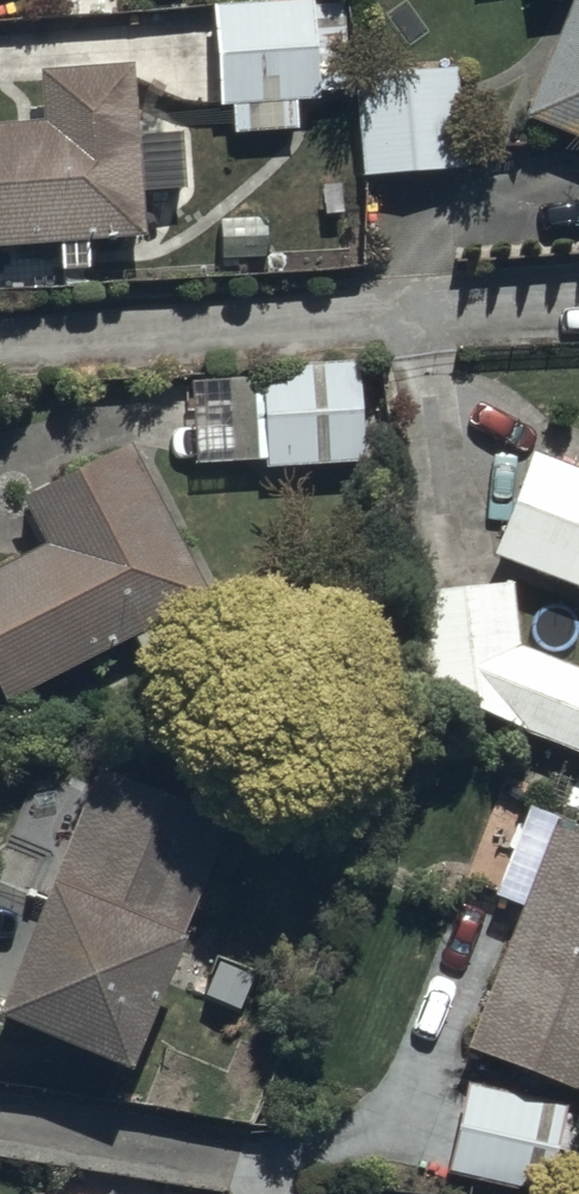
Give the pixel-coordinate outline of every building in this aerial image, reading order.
[(534,10),(578,5),(578,0),(533,0),(534,10)] [(230,113),(231,139),(296,137),(296,107),(319,106),(319,98),(345,98),(343,8),(209,11),(211,113),(230,113)] [(578,151),(578,11),(527,128),(578,151)] [(154,250),(138,65),(46,73),(50,116),(0,120),(0,264),(154,250)] [(454,71),(350,78),(357,185),(462,178),(454,71)] [(264,468),(264,473),(362,469),(357,366),(259,371),(259,383),(187,386),(191,471),(264,468)] [(578,607),(578,432),(547,421),(490,574),(578,607)] [(19,722),(215,615),(122,447),(25,500),(49,543),(0,570),(0,687),(19,722)] [(510,589),(415,598),(423,695),(578,759),(578,675),(516,652),(510,589)] [(133,1086),(229,825),(93,775),(0,1025),(0,1037),(133,1086)] [(578,1108),(578,848),(554,839),(468,1065),(578,1108)] [(151,1113),(245,1129),(258,1053),(164,1037),(151,1113)] [(466,1086),(440,1188),(464,1193),(551,1193),(560,1158),(576,1163),(578,1152),(578,1115),(466,1086)]
